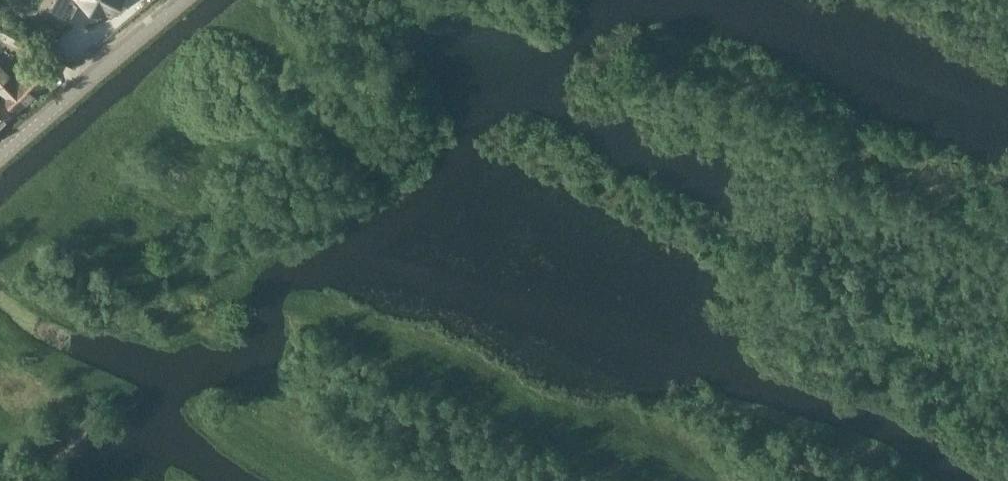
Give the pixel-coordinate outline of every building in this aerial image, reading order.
[(52,6),(70,16),(78,0),(56,0),(52,6)] [(96,3),(93,9),(103,14),(105,8),(112,12),(118,0),(90,0),(96,3)] [(3,95),(3,96),(17,110),(49,79),(35,65),(19,81),(0,61),(0,91),(3,95)] [(13,112),(0,99),(0,125),(13,112)]
